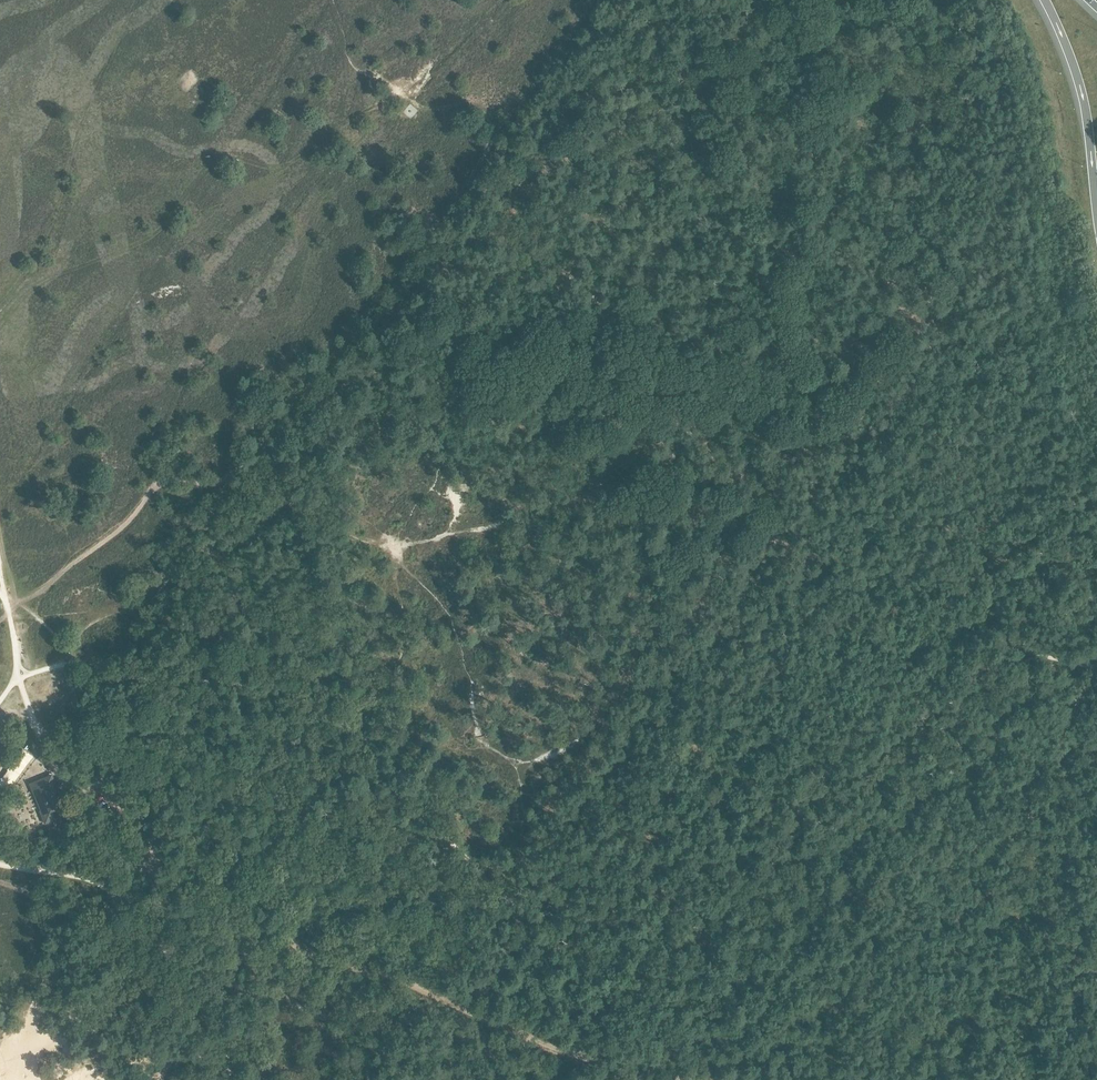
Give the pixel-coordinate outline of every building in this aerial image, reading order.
[(44,810),(49,822),(53,821),(52,819),(68,812),(62,799),(54,779),(47,782),(38,786),(47,809),(44,810)] [(64,822),(53,827),(56,835),(68,831),(64,822)]
